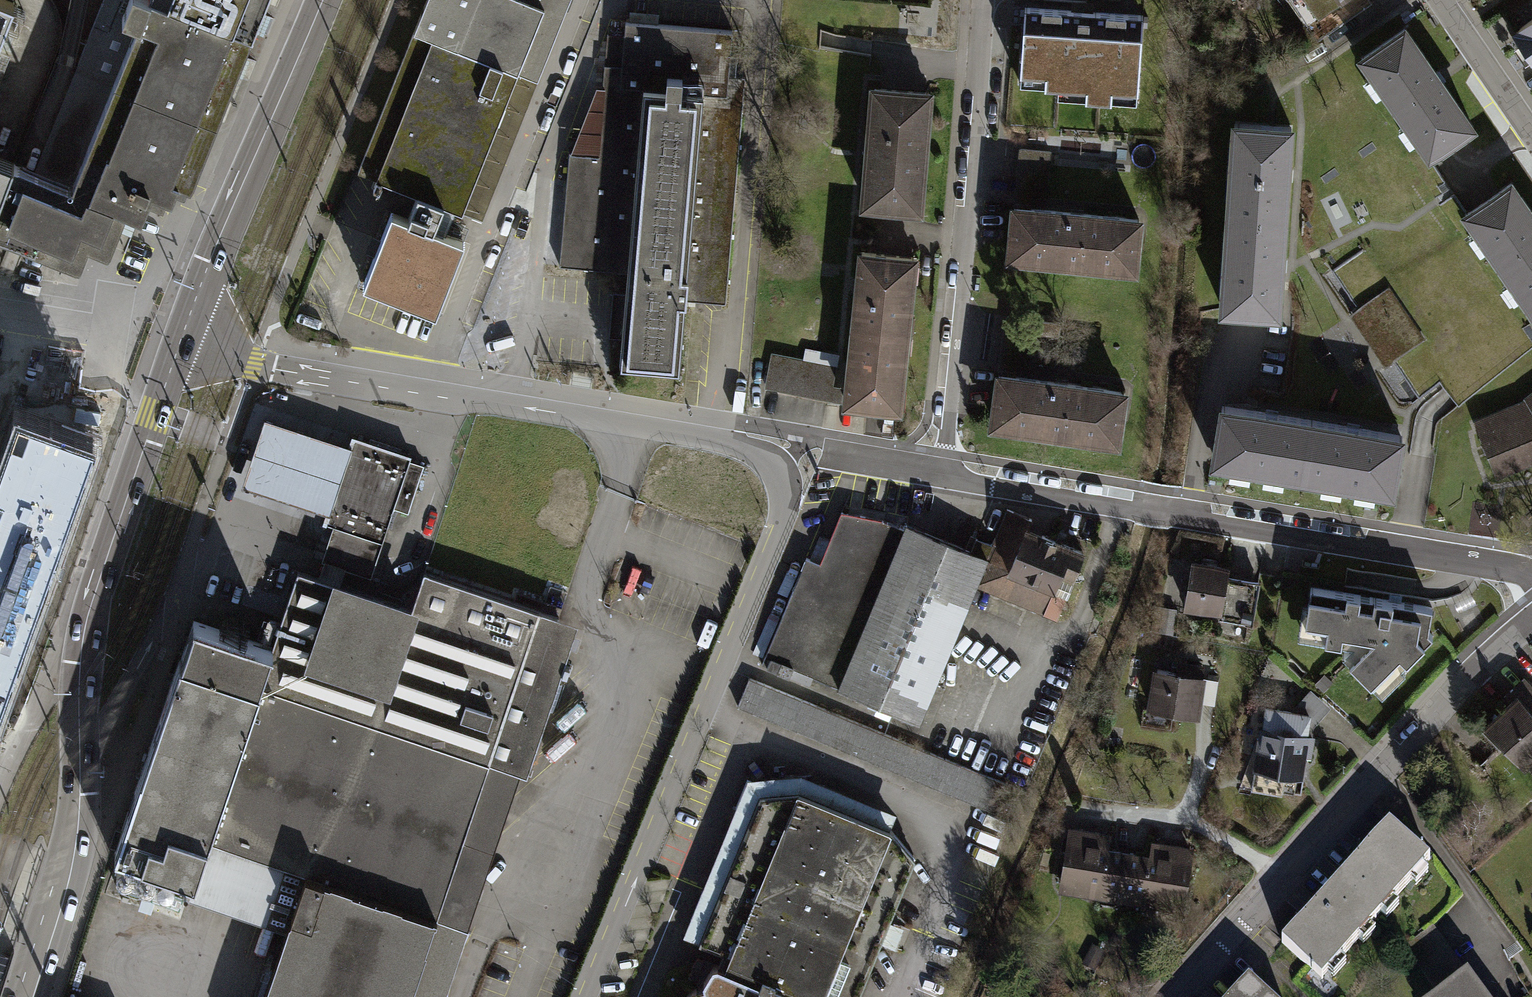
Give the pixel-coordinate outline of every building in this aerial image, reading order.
[(170,0),(103,0),(36,170),(14,161),(13,164),(0,197),(0,231),(79,262),(87,241),(108,249),(125,207),(141,213),(145,204),(161,210),(168,192),(172,194),(178,178),(191,183),(238,65),(251,32),(170,0)] [(6,0),(0,0),(0,38),(13,3),(6,0)] [(251,32),(253,33),(266,0),(170,0),(251,32)] [(357,171),(417,195),(408,218),(392,212),(363,285),(436,314),(465,241),(444,232),(453,209),(482,220),(570,0),(426,0),(357,171)] [(1319,20),(1351,0),(1306,0),(1319,20)] [(1143,15),(1024,7),(1020,69),(1058,72),(1058,82),(1138,88),(1143,15)] [(1503,35),(1531,75),(1531,15),(1503,35)] [(733,30),(625,21),(621,66),(604,65),(597,154),(569,152),(560,266),(629,272),(622,362),(679,367),(685,300),(726,303),(745,76),(730,75),(733,30)] [(1398,23),(1355,53),(1426,155),(1469,126),(1398,23)] [(928,92),(874,88),(865,203),(919,207),(928,92)] [(1293,128),(1234,124),(1227,221),(1286,225),(1293,128)] [(1046,197),(1050,151),(1020,148),(1016,194),(1046,197)] [(13,164),(0,158),(0,197),(13,164)] [(1460,205),(1531,308),(1531,216),(1503,175),(1460,205)] [(1139,219),(1015,207),(1010,254),(1135,266),(1139,219)] [(1286,225),(1227,221),(1221,307),(1280,311),(1286,225)] [(914,257),(862,252),(854,327),(906,332),(914,257)] [(906,332),(854,327),(847,401),(899,406),(906,332)] [(836,365),(772,352),(765,384),(830,397),(836,365)] [(1124,392),(999,374),(992,422),(1117,439),(1124,392)] [(1530,404),(1486,421),(1504,467),(1531,456),(1531,402),(1530,404)] [(1307,478),(1316,421),(1225,406),(1216,463),(1307,478)] [(322,435),(264,416),(241,486),(297,505),(328,515),(351,445),(322,435)] [(15,418),(0,461),(0,688),(89,445),(15,418)] [(1394,493),(1403,436),(1316,421),(1307,478),(1394,493)] [(424,465),(409,461),(411,456),(354,437),(351,445),(328,515),(325,523),(333,526),(382,542),(394,508),(408,512),(424,465)] [(992,544),(976,584),(1044,613),(1046,610),(1057,614),(1083,552),(1028,529),(1032,519),(1007,509),(992,544)] [(884,520),(842,511),(820,563),(806,557),(761,665),(788,677),(792,668),(919,720),(976,584),(992,544),(976,537),(970,551),(906,524),(904,528),(884,520)] [(382,542),(333,526),(327,543),(321,560),(370,577),(377,558),(382,542)] [(1233,567),(1195,561),(1188,609),(1223,614),(1222,622),(1255,626),(1261,582),(1232,577),(1233,567)] [(296,570),(271,646),(192,620),(123,833),(116,830),(111,848),(118,850),(115,859),(193,884),(208,840),(305,873),(285,930),(264,996),(446,996),(521,774),(527,776),(565,662),(528,650),(541,610),(424,571),(411,609),(296,570)] [(1435,609),(1314,589),(1308,631),(1368,639),(1351,657),(1384,689),(1435,637),(1431,633),(1435,609)] [(1205,678),(1158,671),(1151,710),(1198,718),(1205,678)] [(736,706),(998,812),(1009,784),(748,677),(736,706)] [(1313,690),(1300,703),(1319,720),(1331,707),(1313,690)] [(1499,741),(1531,771),(1531,705),(1499,741)] [(1310,718),(1268,710),(1254,788),(1281,793),(1285,771),(1301,774),(1310,718)] [(760,794),(699,942),(723,952),(717,966),(793,996),(858,996),(915,859),(891,828),(799,790),(760,794)] [(1390,827),(1337,887),(1376,922),(1429,862),(1390,827)] [(1066,830),(1059,898),(1120,904),(1126,846),(1095,843),(1096,833),(1066,830)] [(1126,846),(1120,904),(1182,910),(1189,842),(1159,839),(1158,849),(1126,846)] [(305,873),(208,840),(193,884),(189,897),(285,930),(305,873)] [(1284,945),(1323,980),(1376,922),(1337,887),(1284,945)] [(9,956),(0,953),(0,985),(9,956)] [(717,966),(714,964),(703,981),(691,987),(685,996),(793,996),(717,966)] [(1435,996),(1472,996),(1458,978),(1435,996)] [(1235,996),(1264,996),(1248,983),(1235,996)]
